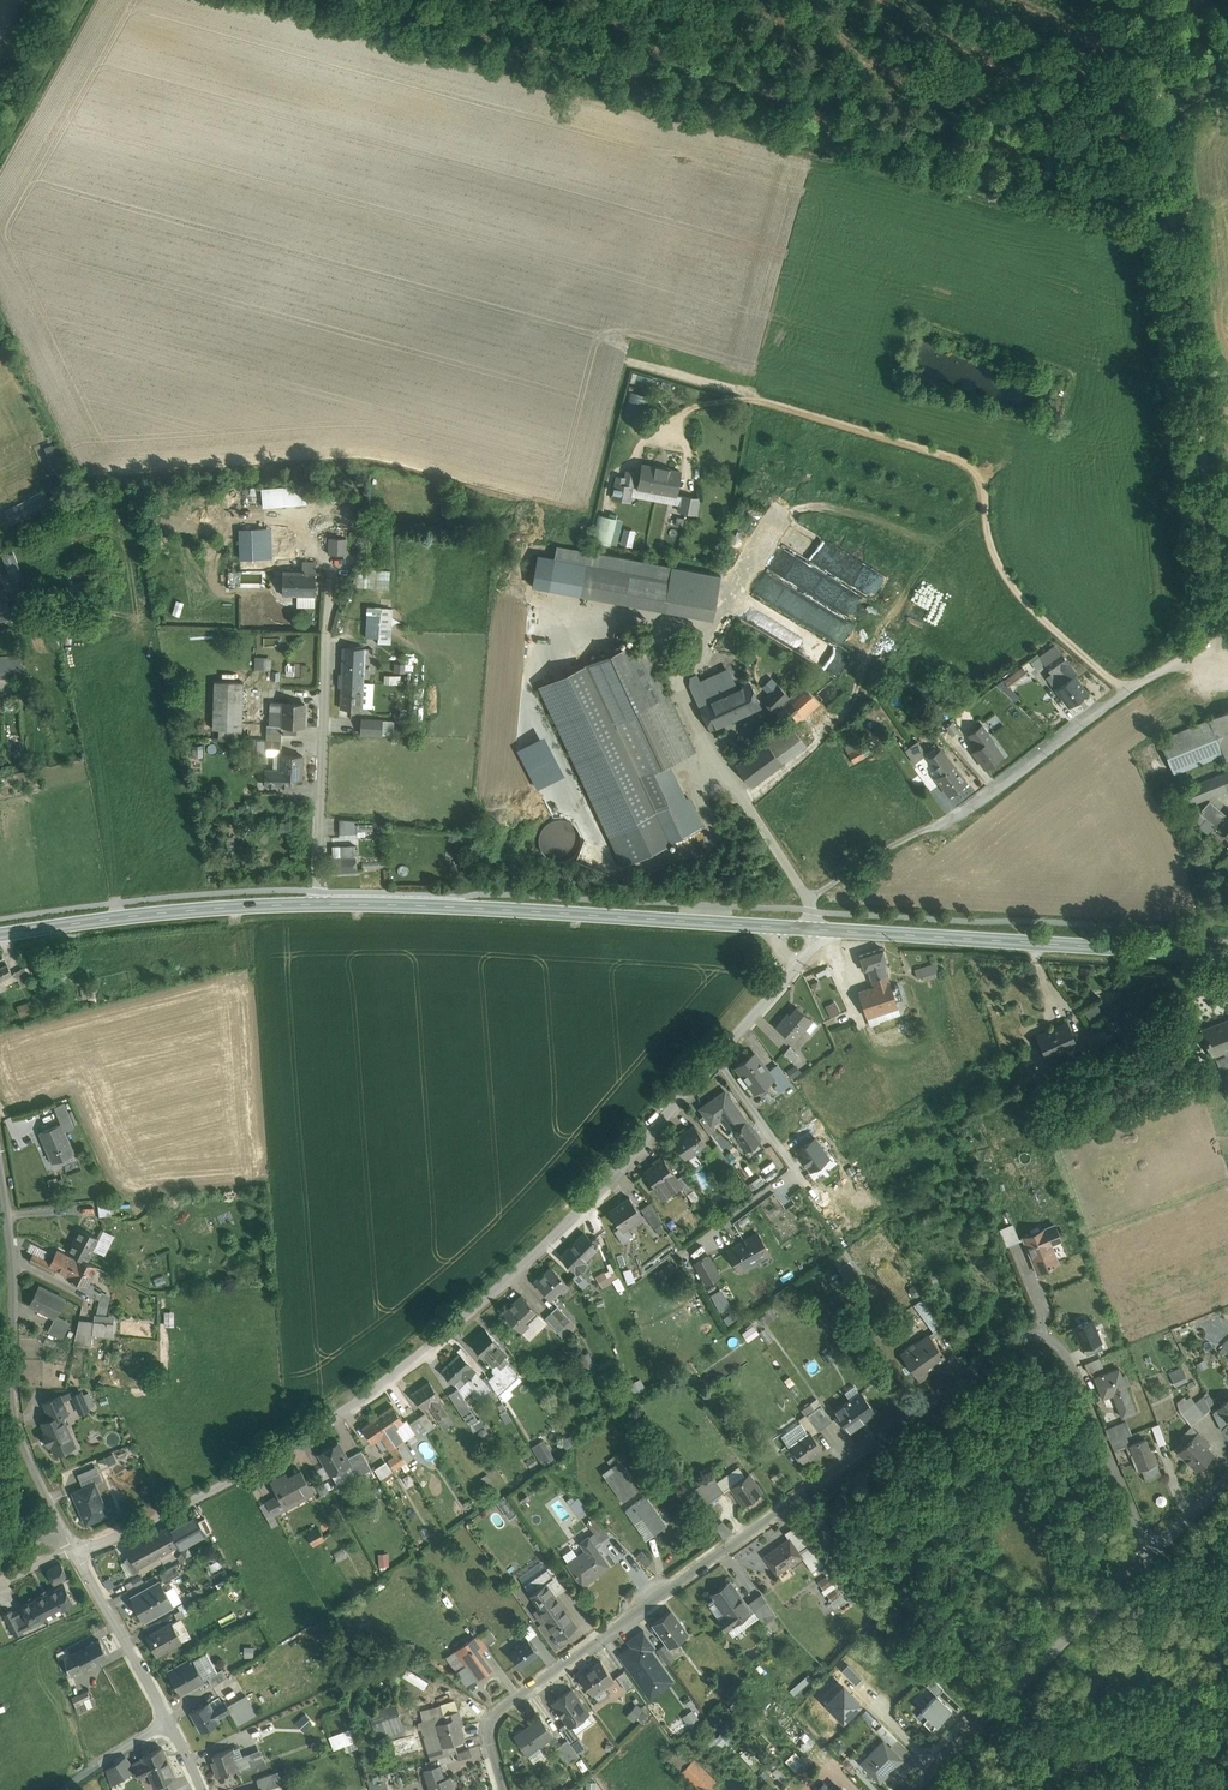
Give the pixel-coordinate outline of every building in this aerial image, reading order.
[(641,418),(645,394),(626,390),(622,415),(641,418)] [(53,444),(45,448),(55,472),(63,469),(53,444)] [(680,472),(643,466),(638,489),(676,496),(680,472)] [(304,486),(263,489),(264,506),(306,502),(304,486)] [(633,488),(625,486),(622,501),(630,503),(633,488)] [(44,492),(24,502),(31,516),(51,506),(44,492)] [(700,499),(681,496),(679,512),(697,515),(700,499)] [(24,502),(4,511),(11,525),(31,516),(24,502)] [(617,520),(598,516),(592,542),(610,546),(617,520)] [(271,528),(239,529),(240,560),(272,559),(271,528)] [(272,559),(273,566),(290,565),(290,558),(292,558),(294,528),(271,528),(272,559)] [(346,538),(329,538),(329,554),(345,555),(346,538)] [(14,553),(3,557),(9,572),(20,568),(14,553)] [(315,563),(303,563),(302,572),(315,572),(315,563)] [(670,581),(584,566),(579,594),(665,609),(670,581)] [(358,567),(351,584),(389,587),(390,570),(358,567)] [(230,570),(229,578),(239,578),(239,571),(230,570)] [(302,572),(283,572),(282,595),(315,596),(315,572),(302,572)] [(0,598),(0,620),(13,616),(5,596),(0,598)] [(176,600),(171,613),(179,616),(184,603),(176,600)] [(387,609),(367,607),(366,637),(378,638),(379,626),(386,627),(387,609)] [(386,627),(379,626),(378,638),(378,643),(390,644),(392,609),(387,609),(386,627)] [(641,640),(582,667),(634,778),(660,766),(692,751),(641,640)] [(365,649),(343,648),(341,688),(363,689),(365,649)] [(1061,653),(1048,663),(1054,672),(1067,662),(1061,653)] [(0,656),(0,675),(15,674),(14,656),(0,656)] [(256,668),(271,668),(271,656),(255,656),(256,668)] [(1087,694),(1074,676),(1076,675),(1067,662),(1054,672),(1051,674),(1060,686),(1056,689),(1070,707),(1087,694)] [(823,665),(803,684),(813,695),(834,676),(823,665)] [(1010,686),(1031,672),(1026,665),(1005,679),(1010,686)] [(621,867),(667,846),(634,778),(582,667),(537,688),(621,867)] [(386,674),(385,682),(401,683),(401,675),(386,674)] [(243,681),(215,680),(213,737),(241,738),(242,723),(243,681)] [(1001,682),(996,686),(1002,691),(1007,687),(1001,682)] [(736,690),(701,707),(700,707),(711,729),(759,707),(749,684),(735,690),(736,690)] [(789,697),(775,711),(788,724),(792,729),(793,728),(820,702),(813,695),(803,684),(789,697)] [(778,685),(763,699),(775,711),(789,697),(785,692),(778,685)] [(363,689),(341,688),(340,706),(342,706),(343,708),(351,709),(353,707),(362,707),(363,689)] [(305,703),(283,702),(271,702),(270,724),(270,725),(283,726),(282,733),(296,733),(296,726),(304,726),(305,703)] [(1209,719),(1209,720),(1224,753),(1227,763),(1227,710),(1209,719)] [(383,720),(361,719),(360,733),(382,734),(383,720)] [(1209,720),(1159,741),(1174,775),(1224,753),(1209,720)] [(270,724),(242,723),(241,738),(248,738),(257,739),(282,740),(282,733),(283,726),(270,725),(270,724)] [(788,724),(766,742),(771,748),(795,731),(793,728),(792,729),(788,724)] [(981,726),(969,735),(973,741),(985,732),(981,726)] [(20,754),(20,731),(8,732),(9,755),(20,754)] [(795,731),(771,748),(766,742),(736,765),(752,787),(806,746),(795,731)] [(985,732),(973,741),(978,748),(973,752),(985,769),(1002,757),(992,743),(993,742),(985,732)] [(546,737),(535,742),(553,779),(565,773),(546,737)] [(856,741),(853,737),(842,744),(854,763),(865,757),(856,741)] [(248,754),(257,755),(257,739),(248,738),(248,754)] [(282,748),(282,740),(257,739),(257,755),(266,755),(267,748),(282,748)] [(927,755),(918,742),(905,751),(914,764),(927,755)] [(303,755),(281,754),(280,770),(266,770),(265,784),(291,785),(291,778),(302,779),(303,755)] [(952,766),(943,754),(932,762),(941,774),(936,778),(949,796),(966,784),(953,765),(952,766)] [(660,766),(634,778),(667,846),(702,830),(686,794),(675,799),(660,766)] [(1221,774),(1199,783),(1206,799),(1227,790),(1221,774)] [(1199,783),(1182,790),(1189,806),(1206,799),(1199,783)] [(1227,817),(1209,802),(1199,814),(1217,829),(1227,817)] [(1227,817),(1217,829),(1224,835),(1227,839),(1227,815),(1227,817)] [(339,818),(339,833),(357,833),(357,824),(359,824),(358,822),(357,822),(357,820),(339,818)] [(355,845),(340,846),(341,855),(331,856),(332,873),(357,872),(356,855),(355,845)] [(386,861),(362,862),(362,869),(386,868),(386,861)] [(882,948),(860,955),(865,971),(868,970),(871,980),(887,975),(884,965),(887,964),(882,948)] [(782,971),(774,963),(771,966),(779,974),(782,971)] [(936,963),(914,970),(917,978),(922,976),(923,980),(940,975),(936,963)] [(5,983),(3,978),(12,974),(7,964),(0,967),(0,986),(5,983)] [(24,966),(14,971),(20,983),(30,977),(24,966)] [(55,968),(49,972),(52,979),(59,975),(55,968)] [(821,977),(833,975),(831,968),(819,970),(821,977)] [(49,972),(42,975),(46,982),(52,979),(49,972)] [(887,975),(871,980),(873,987),(858,992),(867,1017),(898,1007),(887,975)] [(94,985),(86,986),(88,998),(96,996),(94,985)] [(831,1016),(842,1012),(837,1000),(826,1004),(831,1016)] [(1088,1009),(1095,1021),(1105,1014),(1098,1003),(1088,1009)] [(797,1008),(786,1021),(783,1018),(776,1027),(794,1042),(806,1027),(803,1025),(809,1018),(812,1020),(812,1019),(797,1007),(796,1007),(797,1008)] [(1206,1030),(1209,1037),(1206,1039),(1208,1043),(1209,1042),(1214,1055),(1227,1050),(1227,1021),(1206,1030)] [(1066,1024),(1052,1030),(1061,1052),(1076,1045),(1066,1024)] [(1061,1052),(1052,1030),(1037,1037),(1047,1059),(1061,1052)] [(799,1056),(789,1047),(784,1053),(794,1061),(799,1056)] [(1214,1055),(1220,1071),(1227,1068),(1227,1050),(1214,1055)] [(754,1053),(736,1066),(755,1092),(774,1079),(754,1053)] [(777,1064),(770,1069),(780,1083),(784,1080),(788,1085),(791,1083),(777,1064)] [(759,1140),(725,1091),(700,1108),(704,1114),(708,1119),(709,1119),(718,1113),(730,1130),(727,1133),(728,1135),(729,1134),(736,1143),(739,1141),(746,1150),(759,1140)] [(61,1123),(39,1131),(45,1147),(68,1137),(65,1130),(73,1127),(63,1102),(54,1106),(61,1123)] [(708,1119),(704,1114),(699,1118),(709,1133),(716,1128),(709,1119),(708,1119)] [(694,1125),(673,1140),(685,1158),(686,1158),(693,1167),(701,1162),(694,1152),(707,1143),(694,1125)] [(831,1159),(816,1136),(793,1151),(808,1174),(831,1159)] [(68,1137),(45,1147),(52,1162),(75,1153),(68,1137)] [(717,1144),(708,1151),(713,1157),(721,1169),(723,1167),(730,1162),(717,1144)] [(721,1169),(713,1157),(708,1160),(719,1176),(726,1172),(723,1167),(721,1169)] [(675,1175),(664,1158),(645,1172),(662,1197),(663,1196),(665,1198),(671,1194),(670,1191),(671,1190),(680,1184),(681,1183),(677,1178),(675,1175)] [(681,1183),(680,1184),(687,1194),(694,1189),(683,1174),(677,1178),(681,1183)] [(694,1189),(687,1194),(694,1204),(701,1199),(694,1189)] [(629,1197),(610,1211),(623,1230),(642,1215),(629,1197)] [(110,1201),(98,1202),(99,1216),(112,1214),(110,1201)] [(649,1202),(640,1208),(653,1227),(662,1221),(649,1202)] [(1054,1224),(1023,1237),(1036,1270),(1048,1265),(1049,1266),(1052,1265),(1051,1264),(1058,1261),(1049,1241),(1059,1237),(1054,1224)] [(1012,1225),(1000,1229),(1007,1245),(1018,1240),(1012,1225)] [(98,1237),(81,1229),(69,1252),(77,1256),(86,1261),(86,1260),(98,1237)] [(584,1233),(561,1256),(575,1270),(583,1261),(597,1247),(598,1247),(597,1245),(597,1244),(599,1241),(595,1237),(593,1238),(591,1239),(584,1233)] [(758,1233),(727,1250),(739,1271),(769,1253),(758,1233)] [(77,1256),(76,1259),(57,1249),(51,1261),(49,1265),(49,1266),(73,1278),(71,1282),(85,1289),(85,1291),(96,1297),(101,1288),(90,1282),(98,1266),(86,1260),(86,1261),(77,1256)] [(51,1261),(33,1252),(29,1260),(47,1269),(49,1266),(49,1265),(51,1261)] [(708,1255),(695,1263),(706,1283),(720,1276),(708,1255)] [(654,1272),(659,1279),(676,1267),(671,1260),(654,1272)] [(583,1261),(575,1270),(577,1272),(578,1271),(579,1272),(586,1265),(583,1261)] [(595,1277),(598,1283),(616,1274),(611,1263),(606,1266),(609,1271),(595,1277)] [(569,1285),(551,1266),(535,1282),(549,1297),(559,1288),(562,1292),(569,1285)] [(577,1272),(572,1277),(583,1288),(589,1282),(579,1272),(578,1271),(577,1272)] [(616,1274),(598,1283),(600,1287),(618,1279),(616,1274)] [(65,1298),(39,1284),(29,1303),(56,1316),(65,1298)] [(724,1287),(711,1293),(720,1311),(732,1305),(724,1287)] [(540,1313),(521,1295),(503,1312),(521,1331),(540,1313)] [(107,1305),(98,1303),(96,1314),(104,1315),(107,1305)] [(565,1315),(557,1306),(551,1311),(559,1320),(565,1315)] [(559,1320),(551,1311),(544,1317),(557,1331),(558,1331),(563,1325),(559,1320)] [(934,1312),(925,1318),(935,1331),(942,1326),(934,1312)] [(575,1325),(565,1315),(559,1320),(563,1325),(568,1332),(575,1325)] [(94,1320),(79,1319),(73,1344),(92,1346),(93,1333),(92,1333),(94,1320)] [(114,1323),(94,1320),(92,1333),(93,1333),(112,1336),(114,1323)] [(1100,1341),(1092,1320),(1074,1327),(1083,1348),(1100,1341)] [(742,1331),(748,1340),(760,1333),(755,1323),(742,1331)] [(568,1332),(563,1325),(558,1331),(564,1336),(568,1332)] [(499,1344),(485,1329),(471,1343),(485,1358),(485,1357),(492,1365),(492,1371),(494,1373),(507,1387),(518,1376),(509,1365),(509,1361),(504,1356),(506,1354),(498,1346),(499,1344)] [(942,1351),(929,1334),(920,1341),(925,1348),(906,1362),(919,1379),(947,1359),(943,1353),(942,1351)] [(471,1366),(459,1353),(442,1370),(454,1383),(460,1377),(465,1382),(467,1379),(475,1371),(471,1366)] [(588,1354),(581,1356),(588,1372),(595,1369),(588,1354)] [(581,1356),(574,1360),(581,1375),(588,1372),(581,1356)] [(1099,1358),(1084,1364),(1088,1372),(1103,1367),(1099,1358)] [(1182,1365),(1169,1372),(1177,1386),(1190,1379),(1182,1365)] [(1119,1368),(1103,1375),(1102,1374),(1101,1374),(1102,1375),(1095,1378),(1102,1398),(1113,1394),(1122,1417),(1135,1412),(1125,1386),(1128,1385),(1125,1375),(1121,1376),(1119,1368)] [(488,1386),(475,1371),(467,1379),(480,1393),(488,1386)] [(507,1387),(494,1373),(488,1379),(498,1395),(507,1387)] [(429,1381),(411,1393),(423,1409),(429,1405),(438,1419),(447,1413),(438,1399),(441,1397),(429,1381)] [(469,1406),(458,1388),(449,1394),(460,1412),(461,1411),(467,1407),(469,1406)] [(861,1392),(834,1411),(848,1431),(875,1412),(861,1392)] [(60,1394),(44,1401),(51,1418),(61,1414),(61,1415),(68,1412),(60,1394)] [(88,1408),(82,1394),(74,1397),(80,1412),(88,1408)] [(1217,1408),(1227,1419),(1227,1398),(1219,1407),(1217,1408)] [(1193,1402),(1180,1413),(1190,1425),(1204,1414),(1193,1402)] [(814,1410),(809,1404),(802,1409),(807,1415),(814,1410)] [(832,1421),(821,1405),(814,1410),(825,1426),(832,1421)] [(1217,1408),(1219,1407),(1217,1405),(1212,1411),(1221,1430),(1227,1424),(1227,1419),(1217,1408)] [(403,1421),(393,1406),(377,1416),(397,1446),(398,1446),(401,1451),(407,1461),(414,1456),(403,1440),(415,1432),(409,1423),(409,1422),(406,1418),(403,1421)] [(467,1407),(461,1411),(469,1424),(469,1425),(473,1431),(477,1428),(473,1422),(476,1420),(467,1407)] [(814,1410),(807,1415),(818,1431),(825,1426),(814,1410)] [(434,1426),(425,1412),(418,1416),(427,1431),(434,1426)] [(447,1413),(438,1419),(444,1428),(453,1422),(447,1413)] [(51,1418),(43,1421),(47,1431),(44,1432),(49,1444),(52,1443),(56,1453),(74,1445),(61,1415),(61,1414),(51,1418)] [(818,1431),(807,1415),(799,1421),(807,1432),(809,1431),(812,1435),(818,1431)] [(397,1446),(377,1416),(362,1427),(373,1442),(381,1436),(391,1450),(397,1446)] [(427,1431),(418,1416),(409,1422),(409,1423),(415,1432),(418,1437),(427,1431)] [(807,1432),(799,1421),(782,1433),(790,1444),(803,1462),(822,1449),(812,1435),(809,1431),(807,1432)] [(1131,1434),(1125,1421),(1122,1422),(1123,1425),(1120,1426),(1125,1437),(1131,1434)] [(1157,1444),(1166,1442),(1161,1422),(1152,1425),(1157,1444)] [(1196,1431),(1177,1451),(1196,1470),(1213,1453),(1206,1446),(1208,1443),(1196,1431)] [(567,1437),(563,1440),(565,1444),(565,1445),(567,1449),(573,1445),(567,1437)] [(1145,1439),(1130,1445),(1136,1461),(1140,1459),(1143,1468),(1141,1469),(1145,1479),(1160,1473),(1156,1463),(1157,1463),(1153,1453),(1151,1454),(1145,1439)] [(553,1459),(542,1440),(538,1443),(541,1448),(535,1451),(544,1465),(553,1459)] [(338,1443),(320,1453),(331,1474),(349,1464),(346,1458),(338,1443)] [(397,1446),(391,1450),(394,1456),(400,1452),(401,1451),(398,1446),(397,1446)] [(361,1450),(346,1458),(349,1464),(356,1477),(372,1469),(361,1450)] [(394,1456),(388,1460),(394,1470),(406,1462),(400,1452),(394,1456)] [(617,1453),(608,1460),(612,1465),(621,1459),(617,1453)] [(640,1486),(622,1460),(605,1472),(624,1498),(640,1486)] [(386,1461),(374,1469),(381,1479),(393,1471),(386,1461)] [(738,1466),(717,1482),(724,1492),(731,1486),(745,1476),(738,1466)] [(301,1470),(282,1481),(280,1477),(271,1481),(278,1495),(285,1508),(298,1501),(296,1497),(309,1490),(314,1500),(316,1499),(301,1470)] [(100,1472),(80,1480),(83,1488),(94,1484),(103,1480),(100,1472)] [(745,1476),(731,1486),(744,1504),(761,1492),(748,1474),(745,1476)] [(713,1476),(699,1486),(707,1497),(710,1502),(724,1492),(717,1482),(713,1476)] [(83,1488),(74,1492),(78,1502),(77,1503),(80,1510),(82,1511),(87,1522),(107,1514),(94,1484),(83,1488)] [(325,1485),(318,1488),(322,1495),(328,1491),(325,1485)] [(278,1495),(273,1498),(280,1511),(285,1508),(278,1495)] [(571,1501),(580,1512),(587,1505),(578,1495),(571,1501)] [(667,1525),(646,1495),(633,1504),(642,1517),(654,1534),(667,1525)] [(273,1498),(266,1501),(273,1515),(280,1511),(273,1498)] [(273,1515),(266,1501),(260,1505),(271,1525),(277,1522),(273,1515)] [(642,1517),(633,1504),(626,1510),(635,1522),(642,1517)] [(176,1523),(169,1527),(172,1533),(178,1544),(178,1545),(180,1548),(205,1535),(198,1521),(195,1515),(177,1525),(176,1523)] [(609,1535),(596,1516),(586,1522),(600,1541),(609,1535)] [(198,1521),(205,1535),(211,1531),(205,1518),(198,1521)] [(730,1523),(722,1525),(725,1534),(733,1532),(730,1523)] [(169,1527),(148,1538),(158,1555),(178,1545),(178,1544),(172,1533),(169,1527)] [(318,1527),(307,1534),(313,1544),(324,1538),(318,1527)] [(38,1529),(33,1530),(30,1534),(31,1538),(35,1541),(40,1541),(43,1537),(42,1532),(38,1529)] [(588,1536),(580,1542),(586,1550),(567,1563),(580,1581),(594,1572),(595,1575),(609,1565),(588,1536)] [(804,1536),(793,1544),(801,1555),(806,1552),(808,1554),(813,1550),(804,1536)] [(148,1538),(128,1549),(132,1555),(138,1566),(158,1555),(148,1538)] [(789,1538),(764,1556),(777,1574),(787,1566),(802,1556),(801,1555),(793,1544),(789,1538)] [(343,1548),(334,1553),(337,1560),(347,1555),(343,1548)] [(651,1561),(641,1551),(636,1556),(646,1566),(651,1561)] [(379,1553),(379,1565),(390,1564),(389,1552),(379,1553)] [(132,1555),(125,1559),(133,1574),(140,1570),(138,1566),(132,1555)] [(181,1572),(193,1565),(189,1557),(176,1563),(181,1572)] [(60,1562),(47,1569),(54,1584),(68,1577),(60,1562)] [(175,1565),(159,1573),(164,1582),(180,1573),(175,1565)] [(555,1596),(544,1581),(552,1575),(547,1568),(524,1584),(531,1593),(530,1593),(539,1606),(534,1610),(543,1623),(546,1621),(559,1638),(576,1626),(555,1596)] [(552,1575),(544,1581),(555,1596),(569,1586),(558,1571),(552,1575)] [(753,1611),(730,1580),(710,1594),(711,1596),(707,1599),(709,1601),(713,1598),(725,1615),(718,1620),(726,1630),(733,1625),(733,1626),(753,1611)] [(160,1581),(131,1596),(144,1620),(155,1614),(166,1608),(173,1604),(160,1581)] [(834,1589),(829,1583),(823,1587),(828,1594),(825,1596),(838,1613),(845,1607),(833,1590),(834,1589)] [(64,1584),(42,1594),(52,1615),(74,1604),(64,1584)] [(21,1605),(22,1607),(31,1626),(52,1615),(42,1594),(21,1605)] [(334,1597),(312,1611),(317,1618),(338,1605),(334,1597)] [(766,1601),(754,1609),(764,1624),(776,1615),(766,1601)] [(31,1626),(22,1607),(12,1612),(11,1610),(4,1613),(15,1635),(22,1631),(22,1630),(31,1626)] [(186,1607),(174,1613),(178,1620),(181,1618),(189,1613),(186,1607)] [(680,1626),(669,1611),(653,1623),(667,1643),(675,1637),(677,1641),(688,1633),(682,1625),(680,1626)] [(172,1622),(146,1636),(157,1655),(182,1641),(172,1622)] [(527,1637),(537,1634),(534,1627),(525,1629),(527,1637)] [(631,1646),(618,1655),(649,1699),(672,1682),(650,1651),(654,1648),(642,1631),(628,1641),(631,1646)] [(479,1634),(457,1649),(456,1649),(467,1664),(478,1679),(492,1668),(480,1651),(487,1645),(479,1634)] [(99,1639),(74,1652),(83,1668),(108,1655),(99,1639)] [(528,1640),(510,1653),(520,1666),(538,1653),(528,1640)] [(675,1658),(664,1644),(657,1649),(668,1663),(675,1658)] [(83,1668),(74,1652),(64,1657),(70,1675),(83,1668)] [(193,1658),(169,1672),(174,1682),(178,1680),(184,1691),(208,1678),(207,1677),(217,1671),(206,1652),(193,1659),(193,1658)] [(601,1661),(579,1676),(592,1694),(614,1679),(601,1661)] [(850,1662),(843,1668),(858,1683),(864,1677),(850,1662)] [(478,1679),(467,1664),(464,1667),(464,1666),(456,1671),(467,1686),(478,1679)] [(217,1671),(207,1677),(208,1678),(212,1686),(227,1677),(222,1669),(217,1671)] [(633,1685),(623,1671),(616,1676),(626,1690),(633,1685)] [(795,1693),(812,1677),(808,1673),(791,1689),(795,1693)] [(936,1695),(937,1696),(944,1688),(933,1678),(926,1685),(936,1695)] [(861,1703),(844,1684),(823,1704),(840,1722),(861,1703)] [(87,1690),(72,1697),(75,1706),(81,1704),(82,1709),(88,1708),(85,1697),(90,1695),(87,1690)] [(588,1713),(571,1690),(553,1702),(566,1721),(570,1726),(588,1713)] [(937,1696),(936,1695),(921,1709),(928,1716),(937,1724),(951,1709),(937,1696)] [(209,1702),(191,1712),(201,1731),(219,1720),(218,1718),(231,1711),(225,1700),(212,1707),(209,1702)] [(240,1700),(232,1705),(239,1715),(246,1711),(240,1700)] [(371,1710),(379,1740),(406,1733),(398,1703),(371,1710)] [(644,1722),(649,1716),(638,1704),(628,1713),(634,1721),(639,1717),(644,1722)] [(689,1724),(699,1718),(693,1709),(683,1716),(689,1724)] [(457,1710),(445,1714),(446,1720),(437,1723),(444,1746),(464,1740),(458,1720),(460,1720),(457,1710)] [(931,1730),(937,1724),(928,1716),(923,1722),(931,1730)] [(541,1718),(514,1736),(526,1754),(553,1735),(541,1718)] [(579,1738),(570,1726),(566,1721),(559,1726),(568,1739),(571,1744),(579,1738)] [(269,1723),(259,1728),(261,1734),(272,1729),(269,1723)] [(352,1727),(328,1737),(334,1749),(357,1740),(352,1727)] [(568,1739),(555,1748),(567,1764),(579,1755),(571,1744),(568,1739)] [(901,1759),(883,1741),(862,1762),(880,1781),(901,1759)] [(237,1769),(237,1770),(238,1773),(266,1763),(261,1749),(242,1755),(239,1746),(233,1748),(234,1753),(231,1754),(237,1769)] [(161,1747),(142,1755),(145,1762),(134,1767),(138,1777),(149,1772),(155,1785),(174,1777),(161,1747)] [(441,1747),(428,1751),(430,1759),(444,1755),(441,1747)] [(233,1748),(213,1755),(215,1761),(212,1762),(217,1776),(237,1770),(237,1769),(231,1754),(234,1753),(233,1748)] [(470,1748),(456,1752),(458,1759),(472,1755),(470,1748)] [(786,1759),(796,1769),(806,1760),(796,1750),(786,1759)] [(126,1757),(112,1766),(120,1779),(131,1770),(127,1763),(129,1761),(126,1757)] [(693,1758),(680,1772),(697,1789),(709,1789),(717,1783),(693,1758)] [(439,1764),(424,1769),(431,1789),(454,1789),(450,1776),(443,1778),(439,1764)] [(779,1765),(774,1770),(782,1779),(787,1774),(779,1765)] [(257,1779),(260,1789),(265,1789),(279,1786),(275,1772),(257,1779)] [(368,1777),(370,1789),(390,1789),(387,1773),(368,1777)] [(587,1781),(586,1789),(595,1789),(596,1782),(587,1781)]
